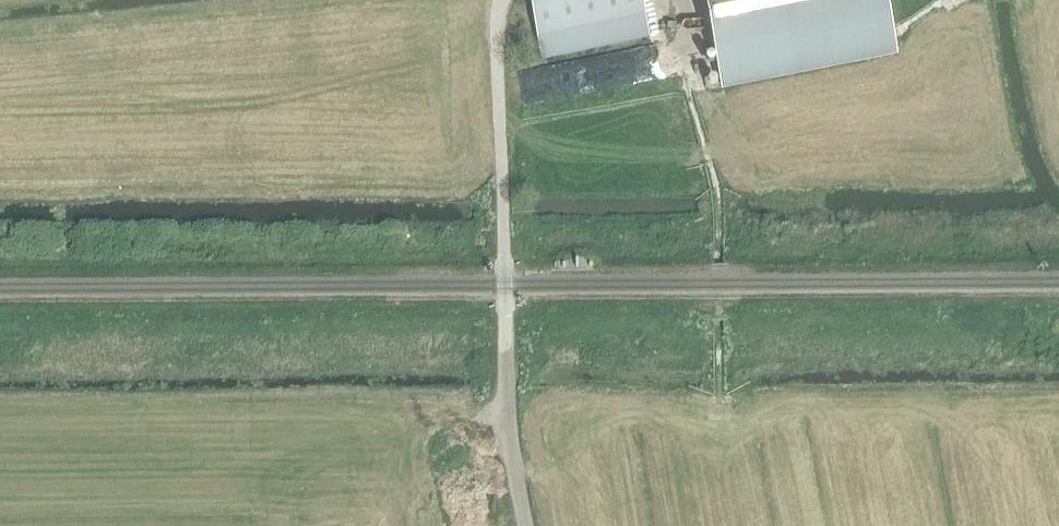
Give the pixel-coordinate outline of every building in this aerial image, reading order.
[(540,59),(649,36),(641,0),(527,0),(540,59)] [(721,91),(897,56),(886,0),(702,0),(721,91)]
